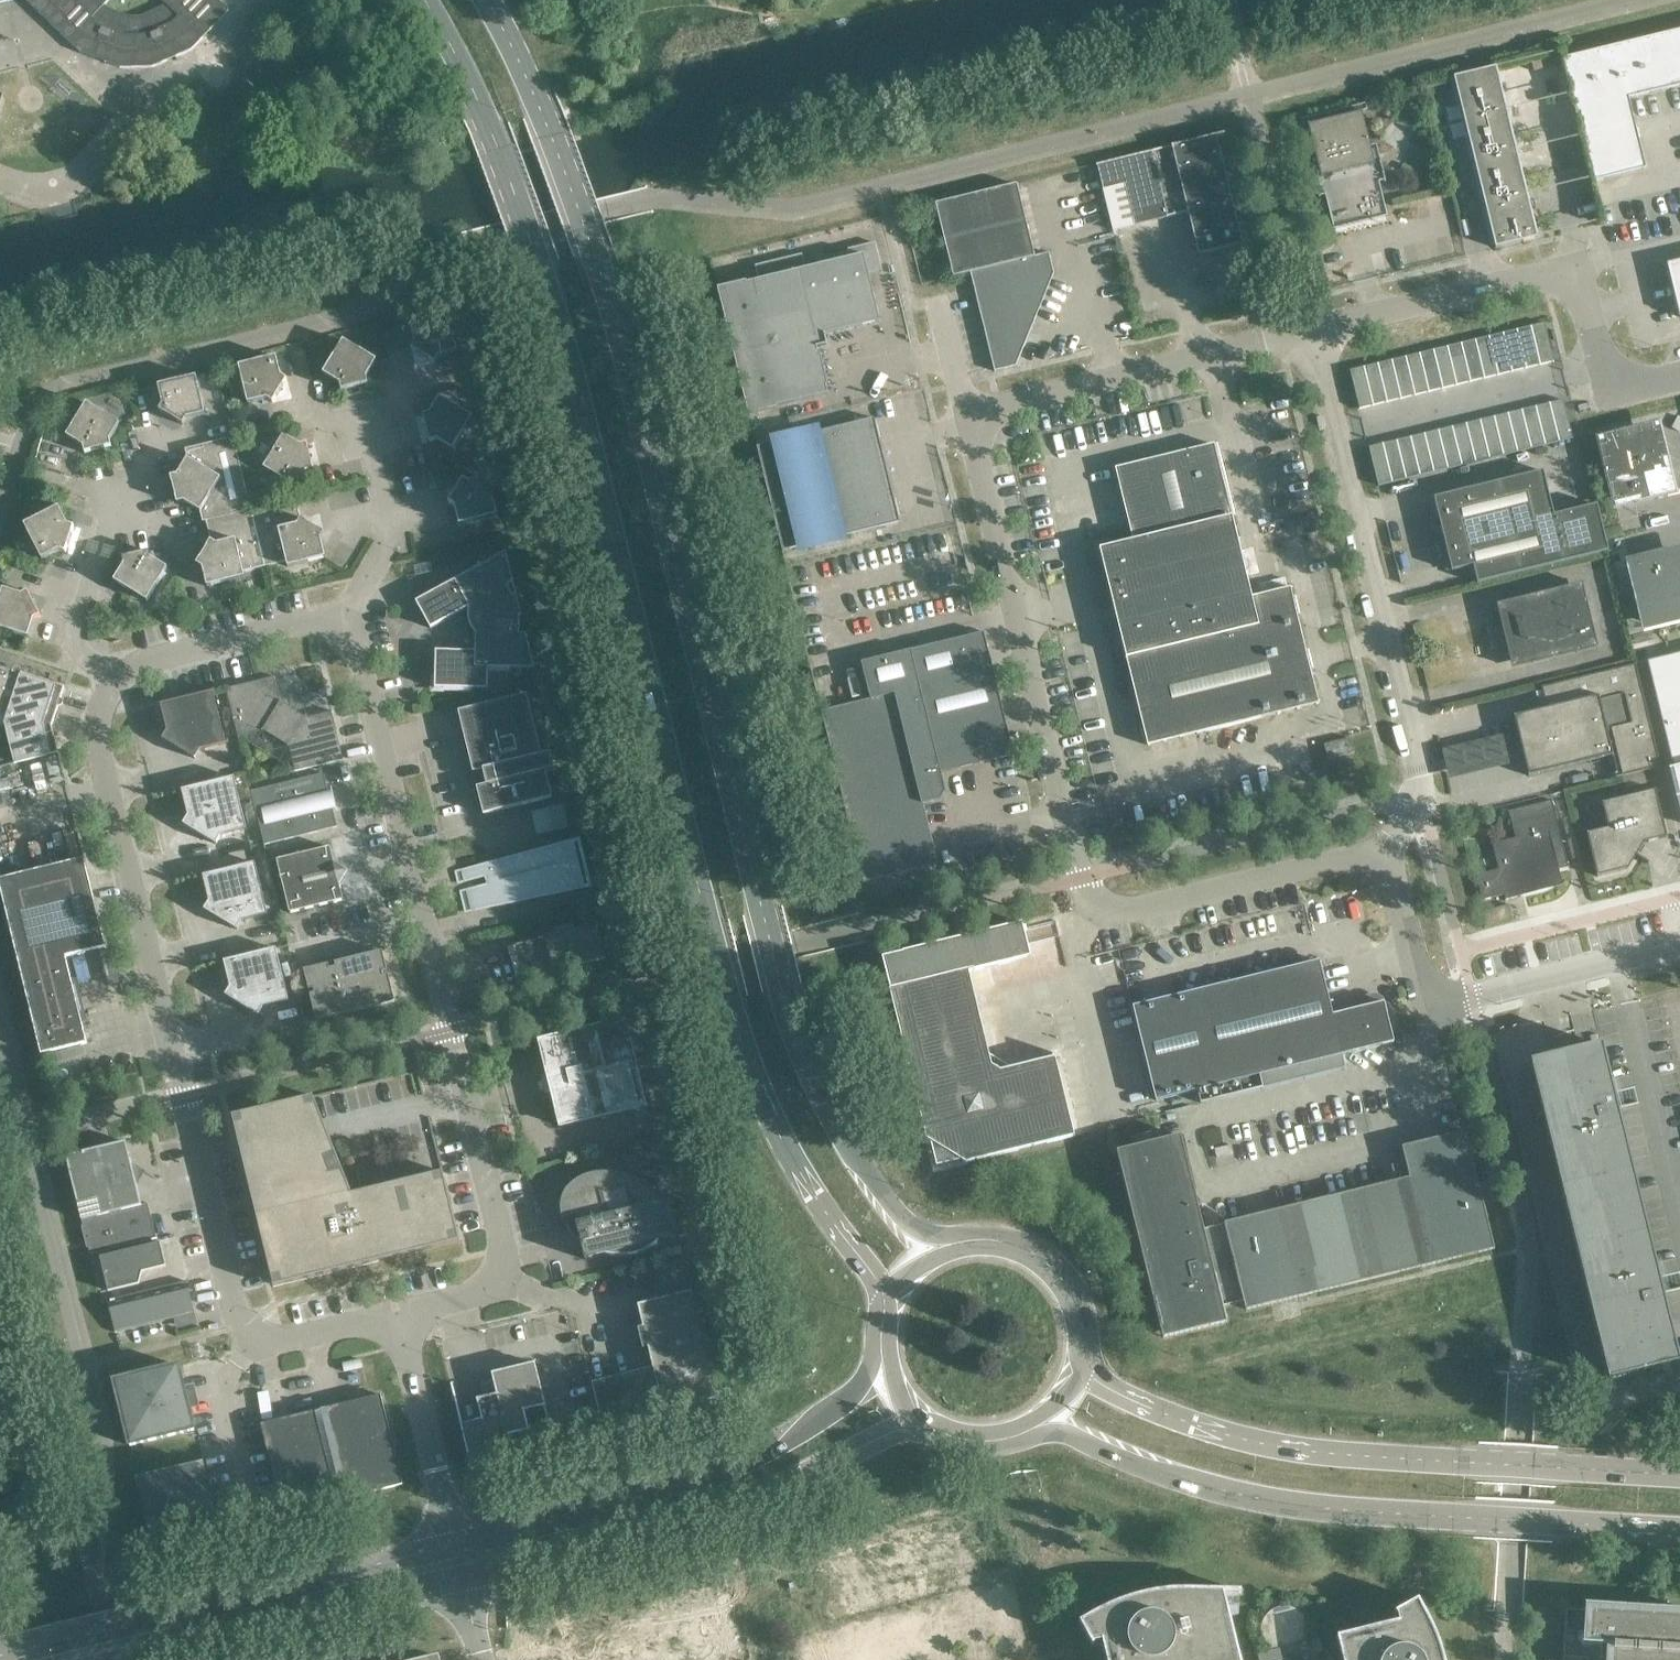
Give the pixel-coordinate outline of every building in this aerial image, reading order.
[(80,52),(120,68),(152,67),(192,50),(229,11),(218,0),(161,0),(165,4),(162,7),(141,16),(129,16),(108,8),(105,5),(109,0),(25,0),(80,52)] [(1563,63),(1593,186),(1646,173),(1628,103),(1679,90),(1679,34),(1563,63)] [(1503,116),(1493,72),(1450,82),(1460,126),(1503,116)] [(1361,111),(1307,124),(1316,159),(1309,160),(1314,179),(1381,163),(1376,144),(1370,146),(1361,111)] [(1514,156),(1503,116),(1460,126),(1471,167),(1514,156)] [(1303,127),(1290,130),(1295,151),(1308,148),(1303,127)] [(1224,134),(1096,165),(1096,166),(1097,166),(1103,189),(1113,231),(1135,225),(1188,212),(1232,202),(1216,137),(1225,135),(1224,134)] [(1523,200),(1514,156),(1471,167),(1480,210),(1523,200)] [(1381,163),(1314,179),(1319,198),(1325,196),(1333,231),(1387,217),(1379,183),(1385,182),(1381,163)] [(1034,261),(1016,190),(935,210),(953,283),(970,279),(994,377),(1015,372),(1053,279),(1048,258),(1034,261)] [(1537,240),(1523,200),(1480,210),(1494,251),(1537,240)] [(1242,244),(1232,202),(1188,212),(1199,255),(1242,244)] [(758,280),(720,290),(750,413),(828,394),(816,344),(821,336),(880,322),(868,273),(881,270),(874,242),(847,249),(849,258),(797,271),(793,256),(754,265),(758,280)] [(1666,268),(1679,321),(1679,320),(1679,265),(1666,268)] [(448,314),(410,324),(415,342),(411,348),(435,363),(438,357),(457,352),(448,314)] [(1547,334),(1544,323),(1530,326),(1533,338),(1539,336),(1547,334)] [(1533,338),(1530,326),(1517,330),(1526,368),(1540,365),(1533,338)] [(1512,371),(1526,368),(1517,330),(1503,333),(1512,371)] [(1503,333),(1489,336),(1498,375),(1512,371),(1503,333)] [(1539,336),(1533,338),(1540,365),(1554,361),(1547,334),(1539,336)] [(1489,336),(1475,340),(1484,378),(1498,375),(1489,336)] [(343,340),(323,373),(340,383),(341,390),(368,383),(367,377),(377,360),(343,340)] [(1475,340),(1461,343),(1470,382),(1484,378),(1475,340)] [(1461,343),(1447,347),(1456,385),(1470,382),(1461,343)] [(1447,347),(1433,350),(1442,388),(1456,385),(1447,347)] [(1433,350),(1419,353),(1428,392),(1442,388),(1433,350)] [(1419,353),(1405,357),(1415,395),(1428,392),(1419,353)] [(281,375),(277,356),(239,365),(248,403),(267,399),(273,402),(287,379),(281,375)] [(1405,357),(1391,360),(1401,399),(1415,395),(1405,357)] [(1391,360),(1377,364),(1387,402),(1401,399),(1391,360)] [(1377,364),(1363,367),(1373,405),(1387,402),(1377,364)] [(1363,367),(1350,370),(1359,409),(1373,405),(1363,367)] [(205,414),(196,376),(158,385),(163,404),(159,410),(183,424),(187,418),(205,414)] [(453,450),(473,416),(440,396),(430,413),(423,415),(430,441),(436,440),(453,450)] [(1563,400),(1549,403),(1559,442),(1572,438),(1563,400)] [(87,402),(87,403),(67,436),(83,446),(85,453),(112,446),(110,439),(120,423),(87,403),(87,402)] [(1549,403),(1535,407),(1545,445),(1559,442),(1549,403)] [(1535,407),(1521,410),(1531,448),(1545,445),(1535,407)] [(1521,410),(1507,413),(1517,452),(1531,448),(1521,410)] [(1507,413),(1494,417),(1503,455),(1517,452),(1507,413)] [(1679,431),(1679,417),(1679,416),(1672,427),(1679,432),(1679,431)] [(1494,417),(1480,420),(1489,459),(1503,455),(1494,417)] [(1480,420),(1466,424),(1475,462),(1489,459),(1480,420)] [(874,421),(758,449),(783,553),(900,525),(874,421)] [(1466,424),(1452,427),(1461,466),(1475,462),(1466,424)] [(1452,427),(1438,430),(1447,469),(1461,466),(1452,427)] [(1438,430),(1424,434),(1433,472),(1447,469),(1438,430)] [(1665,477),(1666,477),(1655,431),(1653,431),(1653,430),(1605,442),(1606,443),(1604,443),(1618,500),(1619,500),(1620,501),(1639,496),(1668,488),(1665,477)] [(307,471),(314,470),(307,443),(301,445),(284,434),(264,468),(297,488),(307,471)] [(1424,434),(1410,437),(1419,476),(1433,472),(1424,434)] [(200,511),(206,520),(251,509),(233,436),(185,448),(187,458),(177,475),(171,476),(177,503),(184,502),(200,511)] [(1410,437),(1396,441),(1406,479),(1419,476),(1410,437)] [(1396,441),(1382,444),(1392,482),(1406,479),(1396,441)] [(1392,482),(1382,444),(1368,447),(1378,486),(1392,482)] [(1210,450),(1110,474),(1128,546),(1094,554),(1143,751),(1314,709),(1309,691),(1285,593),(1247,602),(1210,450)] [(1433,498),(1444,542),(1554,515),(1543,471),(1433,498)] [(497,515),(488,477),(469,482),(463,478),(449,502),(455,506),(460,525),(497,515)] [(296,499),(251,509),(265,566),(286,561),(288,567),(326,557),(321,538),(324,532),(301,518),(296,499)] [(1608,551),(1597,504),(1554,515),(1565,561),(1608,551)] [(59,506),(24,524),(42,559),(59,550),(66,552),(74,526),(68,524),(59,506)] [(265,566),(251,509),(206,520),(211,540),(197,564),(202,567),(207,586),(245,577),(244,571),(265,566)] [(1565,561),(1554,515),(1444,542),(1451,571),(1473,566),(1477,583),(1565,561)] [(1310,518),(1296,521),(1299,536),(1314,532),(1310,518)] [(114,581),(148,601),(168,568),(151,557),(149,551),(123,557),(124,564),(114,581)] [(516,591),(506,552),(416,601),(431,627),(470,606),(470,607),(470,609),(469,611),(469,614),(469,616),(469,619),(470,622),(472,626),(473,629),(475,631),(477,633),(476,633),(476,651),(436,650),(436,688),(488,689),(489,668),(535,669),(527,634),(519,634),(519,616),(522,616),(518,601),(516,602),(511,594),(516,591)] [(1648,623),(1649,623),(1650,624),(1679,616),(1679,554),(1655,560),(1635,565),(1636,566),(1634,566),(1648,623)] [(1598,647),(1582,583),(1496,604),(1502,625),(1486,629),(1491,650),(1507,647),(1512,668),(1598,647)] [(3,588),(0,598),(0,628),(28,637),(34,619),(40,615),(28,591),(22,594),(3,588)] [(993,669),(984,635),(862,664),(871,701),(822,713),(864,885),(938,866),(923,805),(941,801),(946,793),(942,775),(1015,757),(1008,731),(993,669)] [(1647,661),(1679,797),(1679,653),(1647,661)] [(1661,766),(1636,663),(1541,687),(1546,708),(1514,716),(1528,776),(1611,755),(1617,777),(1661,766)] [(5,724),(15,763),(59,752),(52,725),(64,686),(0,665),(0,722),(5,724)] [(295,771),(344,759),(331,710),(330,711),(330,712),(307,718),(280,702),(274,678),(275,678),(275,677),(226,688),(238,737),(240,737),(240,736),(263,730),(289,746),(295,770),(294,770),(295,771)] [(226,744),(213,692),(161,704),(168,730),(163,739),(195,759),(200,750),(226,744)] [(542,755),(527,694),(459,711),(473,772),(475,772),(479,786),(477,787),(483,814),(552,797),(546,771),(554,769),(555,774),(556,773),(550,748),(548,748),(550,753),(542,755)] [(1324,745),(1328,759),(1353,753),(1350,738),(1324,745)] [(265,845),(337,827),(324,773),(251,791),(265,845)] [(247,829),(234,777),(182,790),(188,816),(183,824),(216,844),(221,836),(247,829)] [(1665,838),(1667,837),(1655,790),(1654,790),(1654,791),(1603,803),(1602,803),(1608,828),(1586,833),(1597,877),(1598,877),(1598,876),(1628,869),(1635,856),(1648,864),(1649,863),(1636,855),(1644,843),(1665,837),(1665,838)] [(1476,874),(1482,901),(1484,900),(1483,899),(1504,894),(1505,899),(1517,897),(1516,895),(1549,887),(1554,884),(1557,879),(1558,873),(1557,869),(1569,867),(1568,865),(1567,866),(1552,802),(1553,801),(1553,800),(1507,811),(1508,813),(1509,812),(1517,847),(1495,852),(1499,869),(1477,874),(1477,873),(1476,874)] [(569,827),(563,804),(548,808),(553,831),(569,827)] [(579,883),(569,844),(464,870),(467,881),(489,876),(491,883),(469,889),(474,908),(579,883)] [(334,862),(331,847),(277,860),(290,913),(344,900),(340,884),(348,870),(334,862)] [(84,859),(0,879),(0,885),(41,1055),(87,1043),(66,957),(106,947),(84,859)] [(268,915),(255,863),(203,875),(209,901),(204,909),(237,929),(242,921),(268,915)] [(1023,922),(998,928),(882,957),(926,1139),(931,1141),(937,1166),(961,1160),(966,1163),(1075,1136),(1054,1052),(1052,1053),(1053,1058),(1000,1071),(992,1066),(969,972),(1031,957),(1023,922)] [(511,958),(516,980),(605,958),(605,957),(604,957),(597,926),(598,926),(597,925),(575,930),(574,924),(557,928),(559,934),(508,947),(508,948),(514,947),(517,957),(511,958)] [(289,1001),(276,948),(224,961),(230,987),(225,995),(258,1015),(263,1007),(289,1001)] [(388,971),(383,950),(335,962),(336,967),(330,969),(329,964),(304,970),(309,990),(314,989),(315,993),(310,994),(316,1020),(395,1001),(389,975),(384,976),(383,972),(388,971)] [(1345,1068),(1342,1055),(1394,1042),(1386,1013),(1384,1003),(1381,998),(1376,995),(1370,995),(1365,998),(1362,1002),(1362,1008),(1363,1011),(1352,1013),(1351,1010),(1332,1014),(1319,961),(1133,1006),(1157,1100),(1218,1085),(1221,1098),(1345,1068)] [(646,1105),(625,1022),(609,1026),(608,1023),(573,1032),(573,1035),(540,1043),(548,1076),(541,1078),(544,1092),(551,1090),(560,1126),(646,1105)] [(1670,1324),(1663,1293),(1679,1288),(1679,1287),(1662,1292),(1617,1108),(1638,1103),(1638,1102),(1625,1105),(1617,1074),(1610,1076),(1602,1044),(1530,1062),(1608,1380),(1679,1362),(1670,1324)] [(313,1096),(232,1115),(273,1287),(460,1241),(443,1171),(352,1193),(313,1096)] [(1465,1132),(1402,1147),(1405,1163),(1407,1162),(1432,1264),(1494,1249),(1465,1132)] [(1181,1136),(1117,1151),(1163,1338),(1228,1322),(1223,1306),(1244,1300),(1228,1234),(1227,1234),(1206,1239),(1181,1136)] [(126,1141),(111,1145),(66,1156),(91,1254),(158,1238),(157,1236),(156,1237),(148,1204),(142,1205),(126,1141)] [(1395,1181),(1350,1192),(1370,1279),(1432,1264),(1407,1162),(1405,1163),(1391,1166),(1395,1181)] [(674,1235),(678,1237),(669,1200),(666,1203),(661,1204),(660,1203),(659,1200),(656,1196),(653,1193),(645,1185),(640,1182),(635,1180),(628,1177),(622,1175),(616,1174),(612,1173),(607,1173),(601,1173),(595,1173),(590,1175),(585,1176),(581,1178),(577,1180),(573,1183),(569,1187),(566,1191),(564,1195),(562,1200),(561,1204),(561,1210),(562,1215),(563,1219),(578,1215),(580,1224),(576,1223),(585,1260),(589,1256),(605,1252),(609,1253),(614,1254),(618,1254),(625,1254),(630,1254),(635,1253),(639,1252),(644,1250),(650,1246),(655,1242),(658,1239),(674,1235)] [(1350,1192),(1288,1207),(1309,1294),(1370,1279),(1350,1192)] [(1284,1208),(1224,1223),(1227,1234),(1228,1234),(1244,1300),(1246,1309),(1306,1295),(1309,1294),(1288,1207),(1284,1208)] [(166,1266),(160,1242),(100,1257),(108,1291),(139,1283),(142,1271),(166,1266)] [(187,1281),(111,1299),(108,1300),(116,1332),(195,1313),(187,1281)] [(717,1397),(692,1292),(638,1305),(653,1367),(592,1382),(605,1435),(678,1417),(676,1407),(717,1397)] [(482,1419),(461,1424),(471,1468),(515,1457),(555,1447),(545,1406),(535,1363),(492,1373),(494,1379),(487,1381),(489,1391),(496,1389),(497,1394),(477,1399),(482,1419)] [(195,1430),(179,1365),(115,1380),(130,1445),(195,1430)] [(403,1484),(381,1395),(261,1424),(283,1514),(403,1484)] [(139,1480),(155,1545),(219,1529),(203,1464),(139,1480)] [(1107,1659),(1241,1659),(1226,1597),(1241,1593),(1241,1590),(1190,1589),(1183,1589),(1175,1589),(1168,1590),(1161,1591),(1150,1593),(1140,1595),(1133,1597),(1126,1599),(1116,1603),(1106,1607),(1097,1612),(1080,1621),(1093,1644),(1095,1643),(1094,1642),(1102,1640),(1107,1659)] [(1339,1646),(1343,1659),(1445,1659),(1443,1652),(1441,1646),(1438,1639),(1434,1629),(1432,1625),(1429,1619),(1418,1599),(1395,1612),(1396,1614),(1398,1621),(1337,1636),(1339,1646)] [(1564,1657),(1587,1658),(1587,1659),(1679,1659),(1679,1615),(1566,1608),(1563,1659),(1564,1659),(1564,1657)] [(1293,1645),(1296,1657),(1323,1650),(1320,1638),(1293,1645)] [(1259,1659),(1282,1659),(1287,1659),(1284,1647),(1257,1653),(1259,1659)]
